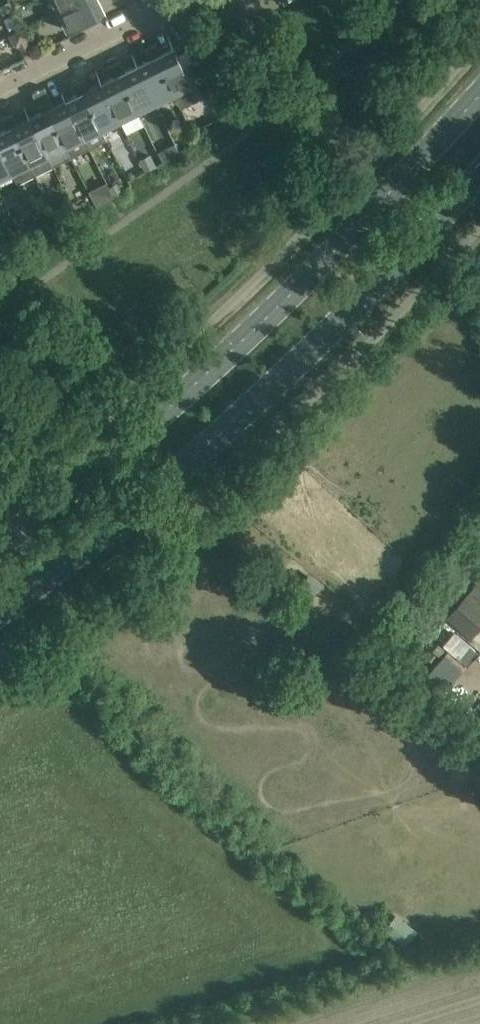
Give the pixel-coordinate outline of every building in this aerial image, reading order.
[(47,16),(57,11),(79,0),(39,0),(47,16)] [(57,11),(66,29),(103,11),(98,0),(79,0),(57,11)] [(22,29),(8,36),(12,45),(18,47),(28,42),(22,29)] [(150,46),(173,94),(180,108),(199,99),(174,47),(161,53),(156,43),(150,46)] [(173,94),(150,46),(144,49),(149,59),(137,65),(156,103),(169,96),(173,94)] [(114,63),(141,118),(145,116),(142,110),(156,103),(137,65),(125,71),(120,60),(114,63)] [(141,118),(114,63),(108,66),(113,77),(101,83),(119,120),(133,114),(136,120),(141,118)] [(106,127),(119,120),(101,83),(89,88),(84,78),(78,81),(102,129),(105,135),(109,133),(106,127)] [(83,138),(102,129),(78,81),(72,84),(77,94),(65,100),(68,106),(83,138)] [(38,89),(70,157),(88,148),(87,146),(65,100),(53,106),(48,96),(44,86),(38,89)] [(29,118),(53,166),(70,157),(38,89),(31,93),(41,112),(29,118)] [(6,116),(35,175),(53,166),(29,118),(17,124),(12,113),(6,116)] [(190,121),(193,129),(206,124),(202,115),(190,121)] [(0,119),(5,130),(0,132),(0,149),(12,173),(17,183),(35,175),(6,116),(0,119)] [(175,143),(157,152),(163,162),(180,153),(175,143)] [(12,173),(0,149),(0,179),(12,173)] [(151,153),(138,160),(144,172),(157,165),(151,153)] [(60,222),(76,214),(71,204),(55,212),(60,222)] [(294,591),(302,598),(315,583),(307,576),(294,591)] [(465,597),(479,609),(479,608),(479,579),(465,597)] [(445,622),(467,641),(479,626),(479,610),(479,609),(465,597),(445,622)] [(478,652),(453,631),(443,644),(467,665),(478,652)]
